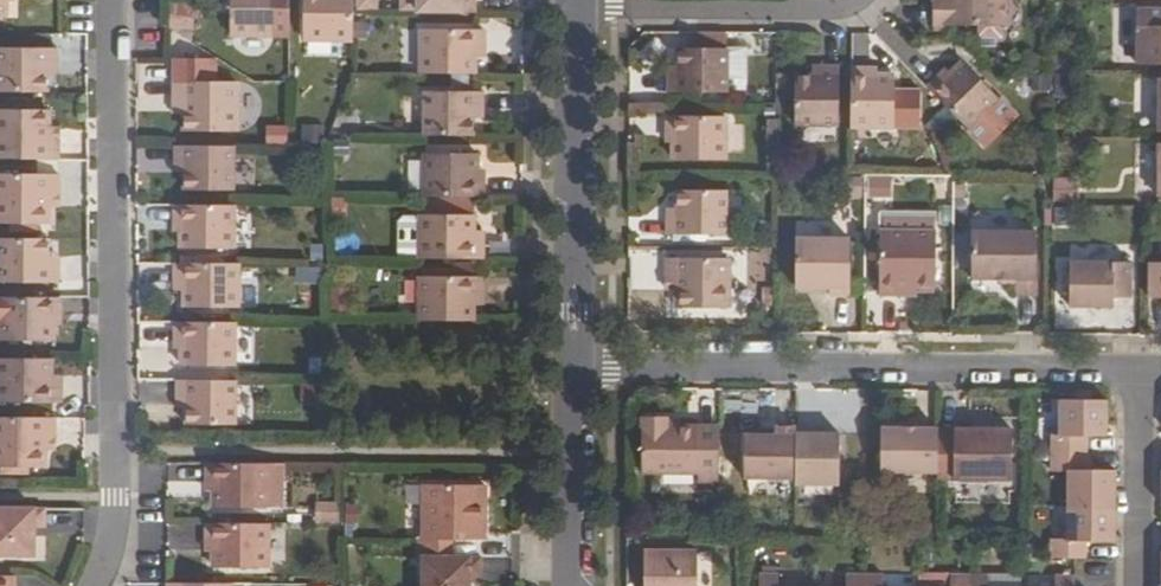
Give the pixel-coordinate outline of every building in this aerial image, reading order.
[(288,0),(229,0),(229,36),(288,36),(288,0)] [(303,39),(352,39),(352,11),(353,0),(304,0),(303,39)] [(417,12),(475,12),(475,0),(417,0),(417,12)] [(945,6),(932,6),(932,25),(1003,26),(1004,0),(945,0),(945,6)] [(168,2),(169,28),(195,27),(194,2),(168,2)] [(1136,9),(1136,65),(1160,65),(1160,9),(1136,9)] [(421,74),(475,74),(474,57),(474,49),(484,49),(484,30),(421,29),(421,74)] [(49,92),(49,75),(49,66),(58,66),(58,48),(0,47),(0,92),(49,92)] [(666,93),(725,93),(725,49),(677,49),(677,75),(666,75),(666,93)] [(944,79),(940,75),(927,88),(967,129),(998,99),(962,62),(951,73),(944,79)] [(49,75),(57,75),(58,66),(49,66),(49,75)] [(813,77),(795,77),(794,125),(839,125),(839,66),(821,66),(820,77),(813,77)] [(851,69),(850,127),(893,127),(894,75),(878,75),(869,74),(869,69),(851,69)] [(951,73),(947,69),(940,75),(944,79),(951,73)] [(1073,94),(1074,73),(1053,72),(1052,93),(1073,94)] [(185,100),(185,113),(185,131),(237,130),(236,82),(174,82),(174,100),(185,100)] [(424,136),(472,136),(472,119),(472,111),(483,111),(483,91),(424,91),(424,136)] [(174,100),(174,113),(185,113),(185,100),(174,100)] [(58,160),(58,141),(48,141),(48,129),(48,111),(0,111),(0,159),(58,160)] [(472,119),(483,118),(483,111),(472,111),(472,119)] [(672,160),(724,160),(724,116),(666,116),(666,135),(672,135),(672,143),(672,160)] [(58,141),(58,129),(48,129),(48,141),(58,141)] [(232,147),(174,146),(173,165),(182,165),(182,173),(182,191),(232,192),(232,147)] [(423,197),(482,197),(483,178),(477,178),(477,170),(477,153),(424,152),(423,197)] [(173,165),(173,173),(182,173),(182,165),(173,165)] [(47,205),(47,193),(58,193),(58,175),(0,174),(0,223),(47,223),(47,205)] [(1051,199),(1075,199),(1076,176),(1051,175),(1051,199)] [(868,197),(888,196),(888,179),(868,179),(868,197)] [(666,235),(724,235),(724,191),(676,191),(676,209),(676,216),(666,216),(666,235)] [(47,205),(58,205),(58,193),(47,193),(47,205)] [(233,206),(174,205),(174,223),(179,224),(180,232),(180,249),(232,249),(233,206)] [(419,259),(482,259),(482,240),(473,240),(474,232),(474,215),(419,214),(419,259)] [(879,296),(908,296),(908,287),(917,287),(943,287),(944,231),(879,230),(879,296)] [(482,240),(482,232),(474,232),(473,240),(482,240)] [(971,279),(1015,279),(1015,296),(1036,296),(1036,232),(971,232),(971,279)] [(0,238),(0,282),(58,282),(59,264),(48,264),(48,256),(48,239),(0,238)] [(795,287),(829,287),(829,295),(849,295),(850,240),(796,239),(795,287)] [(676,289),(676,308),(727,308),(727,259),(665,258),(665,276),(676,276),(676,289)] [(1113,307),(1113,298),(1131,298),(1131,263),(1069,262),(1069,308),(1113,307)] [(1160,298),(1160,263),(1149,263),(1148,298),(1160,298)] [(237,264),(174,264),(174,283),(183,283),(183,291),(183,308),(237,309),(237,264)] [(419,321),(473,321),(473,304),(473,295),(482,295),(482,276),(419,276),(419,321)] [(665,276),(665,289),(676,289),(676,276),(665,276)] [(908,296),(917,296),(917,287),(908,287),(908,296)] [(482,295),(473,295),(473,304),(482,304),(482,295)] [(53,316),(59,316),(59,298),(0,298),(0,341),(53,341),(53,325),(53,316)] [(234,323),(175,323),(174,341),(180,341),(180,349),(180,366),(234,367),(234,323)] [(0,359),(0,403),(59,404),(59,385),(51,385),(51,376),(51,359),(0,359)] [(59,376),(51,376),(51,385),(59,385),(59,376)] [(235,382),(176,381),(176,400),(185,400),(185,408),(185,426),(235,426),(235,382)] [(1114,503),(1114,469),(1085,468),(1086,434),(1106,434),(1106,400),(1087,400),(1087,391),(1072,391),(1073,400),(1056,400),(1056,435),(1050,435),(1050,472),(1066,471),(1066,539),(1049,539),(1049,557),(1066,557),(1074,557),(1085,557),(1084,539),(1114,539),(1114,503)] [(0,417),(0,462),(45,462),(45,445),(45,437),(54,437),(54,418),(0,417)] [(718,486),(718,426),(680,426),(666,426),(666,420),(641,420),(641,477),(696,477),(697,486),(718,486)] [(795,479),(795,429),(774,429),(773,436),(744,436),(743,479),(795,479)] [(838,486),(839,435),(815,435),(815,429),(795,429),(795,479),(795,485),(838,486)] [(881,472),(937,472),(937,429),(881,429),(881,472)] [(937,480),(1012,480),(1012,429),(991,429),(991,435),(975,435),(975,429),(937,429),(937,472),(937,480)] [(45,445),(54,445),(54,437),(45,437),(45,445)] [(267,508),(268,463),(204,463),(204,482),(212,482),(212,491),(212,507),(267,508)] [(283,508),(283,464),(268,463),(267,508),(283,508)] [(204,491),(212,491),(212,482),(204,482),(204,491)] [(422,557),(452,557),(451,541),(484,542),(484,486),(423,486),(423,539),(416,539),(416,557),(422,557)] [(319,521),(338,521),(338,505),(319,505),(319,521)] [(35,556),(35,528),(46,528),(46,509),(0,509),(0,556),(35,556)] [(267,568),(267,524),(204,524),(204,542),(212,543),(212,551),(212,568),(267,568)] [(204,551),(212,551),(212,543),(204,542),(204,551)] [(697,552),(643,552),(643,585),(697,585),(697,552)] [(422,557),(422,585),(470,585),(470,576),(481,576),(482,557),(452,557),(422,557)] [(778,574),(758,574),(758,585),(778,585),(778,574)] [(882,574),(846,574),(846,585),(882,585),(882,574)] [(987,574),(950,574),(950,585),(987,585),(987,574)] [(1074,574),(1055,574),(1055,585),(1074,585),(1074,574)] [(15,576),(0,576),(0,585),(14,585),(15,576)]
